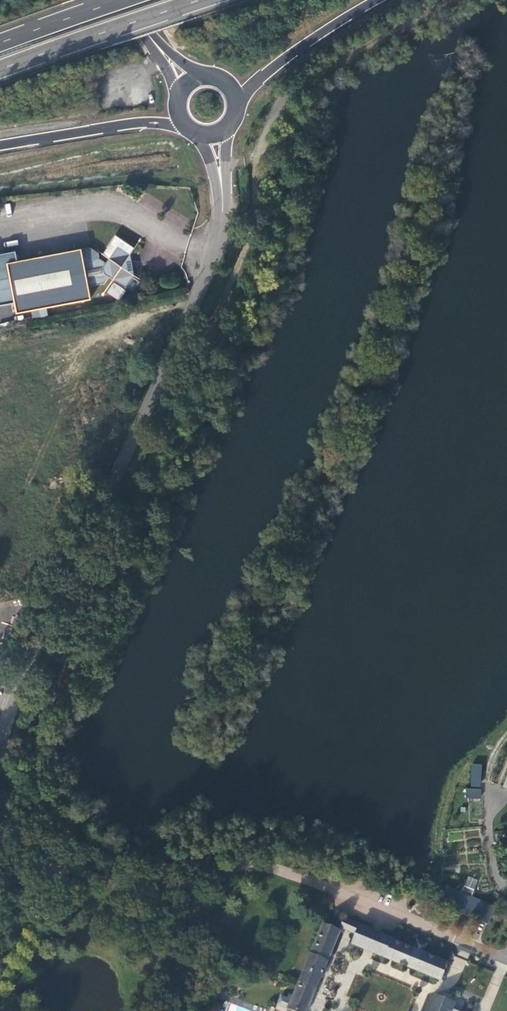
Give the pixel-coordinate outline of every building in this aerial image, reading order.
[(101,252),(85,255),(89,281),(106,278),(110,273),(128,283),(136,271),(131,250),(117,243),(108,258),(101,252)] [(14,259),(8,260),(16,298),(19,309),(91,295),(89,281),(85,255),(83,245),(14,259)] [(16,298),(8,260),(14,259),(12,250),(0,253),(0,301),(16,298)] [(90,463),(88,467),(87,469),(93,473),(97,467),(90,463)] [(470,764),(468,798),(480,798),(482,764),(470,764)] [(495,904),(471,896),(477,881),(468,878),(463,892),(443,885),(437,904),(489,922),(495,904)] [(343,922),(341,927),(354,932),(356,927),(343,922)] [(436,989),(445,971),(419,961),(410,959),(388,951),(389,949),(332,927),(329,936),(353,946),(349,956),(436,989)] [(318,936),(307,961),(298,985),(289,1010),(310,1010),(335,943),(318,936)] [(413,951),(410,959),(419,961),(421,954),(413,951)]
